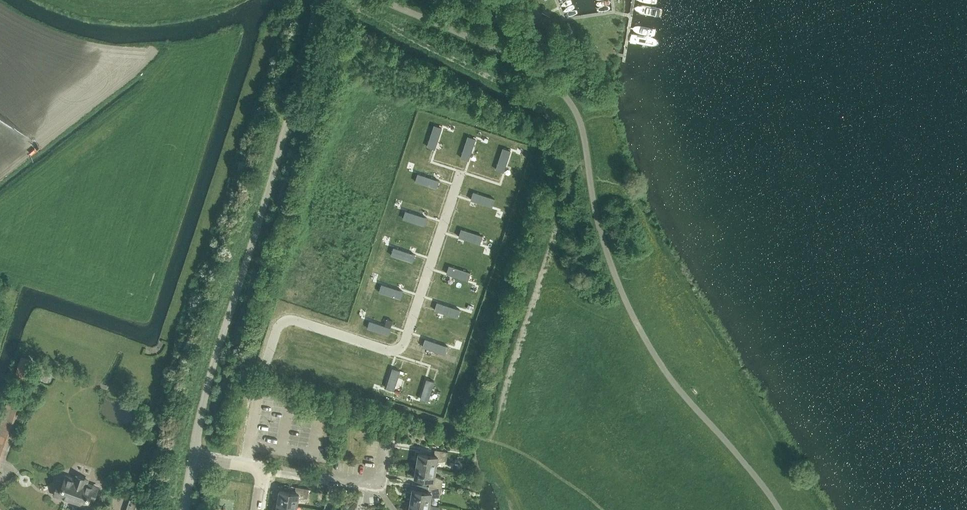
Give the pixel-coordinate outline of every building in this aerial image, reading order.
[(542,12),(538,19),(545,23),(549,16),(542,12)] [(434,125),(427,146),(435,149),(442,127),(434,125)] [(468,136),(461,157),(469,160),(476,139),(468,136)] [(503,148),(496,169),(504,171),(511,150),(503,148)] [(418,174),(415,181),(437,188),(439,180),(418,174)] [(473,192),(471,199),(492,206),(495,199),(473,192)] [(406,211),(403,218),(424,225),(427,217),(406,211)] [(461,229),(459,237),(480,243),(482,236),(461,229)] [(394,247),(391,255),(412,262),(415,254),(394,247)] [(449,265),(447,273),(468,280),(470,272),(451,266),(449,265)] [(382,284),(379,292),(400,299),(403,291),(382,284)] [(437,302),(435,310),(458,317),(460,310),(437,302)] [(370,321),(367,328),(389,335),(391,328),(370,321)] [(425,339),(423,346),(445,354),(448,346),(425,339)] [(21,355),(15,375),(26,378),(32,359),(21,355)] [(392,368),(386,388),(390,389),(394,390),(400,370),(398,370),(392,368)] [(427,379),(420,399),(428,401),(434,381),(427,379)] [(20,399),(10,395),(0,423),(0,455),(20,399)] [(417,452),(415,465),(435,468),(437,460),(445,459),(447,451),(434,449),(433,455),(417,452)] [(429,479),(428,485),(441,487),(442,478),(434,475),(435,468),(415,465),(413,477),(429,479)] [(59,480),(53,496),(87,508),(89,501),(94,502),(100,486),(88,482),(90,479),(74,473),(73,476),(66,473),(63,482),(59,480)] [(279,489),(277,502),(297,505),(298,498),(307,497),(308,488),(295,485),(294,491),(279,489)] [(411,489),(409,501),(430,504),(431,497),(439,496),(441,487),(428,485),(427,491),(411,489)] [(143,499),(127,494),(128,496),(123,509),(139,509),(143,499)] [(430,504),(409,501),(408,509),(439,509),(439,506),(430,504)] [(297,505),(277,502),(275,509),(296,509),(297,505)]
